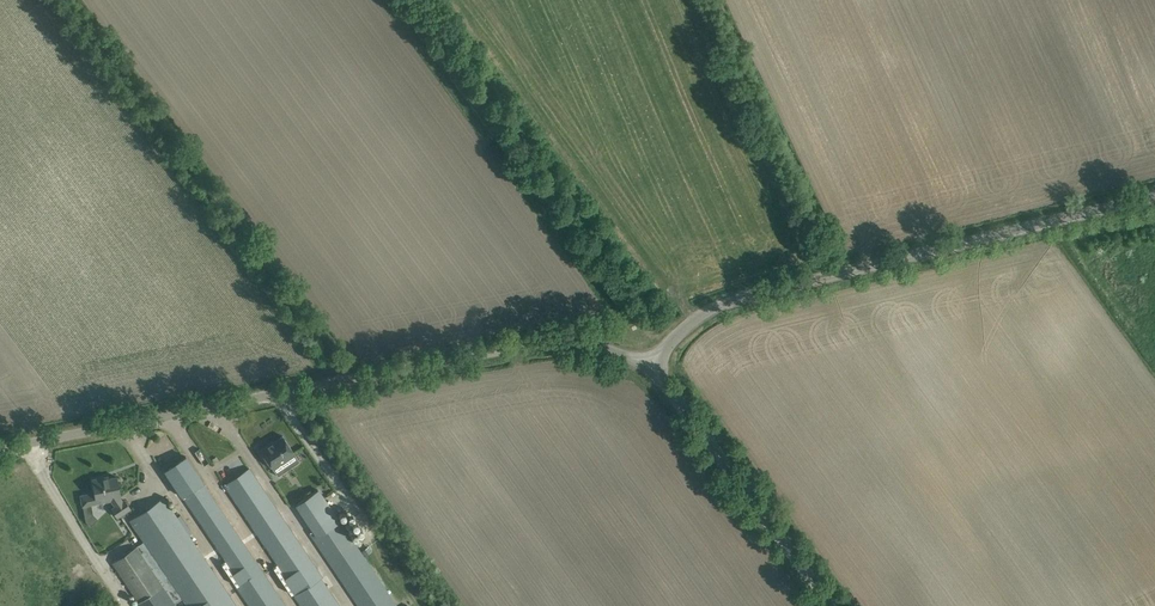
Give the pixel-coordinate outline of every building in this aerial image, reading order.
[(282,435),(260,450),(272,468),(278,476),(300,461),(296,455),(282,435)] [(184,455),(164,469),(234,573),(231,578),(249,605),(285,605),(184,455)] [(297,593),(294,595),(301,605),(340,605),(321,578),(323,576),(250,467),(224,484),(297,593)] [(83,507),(112,501),(115,506),(111,508),(117,517),(130,508),(124,500),(122,501),(120,497),(116,476),(103,479),(102,477),(92,479),(94,492),(81,495),(83,507)] [(296,504),(313,529),(309,532),(359,605),(398,605),(364,556),(363,553),(361,551),(319,489),(296,504)] [(130,520),(144,541),(182,598),(188,605),(236,605),(163,497),(130,520)] [(112,563),(139,602),(135,605),(178,605),(176,602),(182,598),(144,541),(112,563)] [(368,546),(361,551),(363,553),(364,556),(372,551),(370,548),(368,546)]
